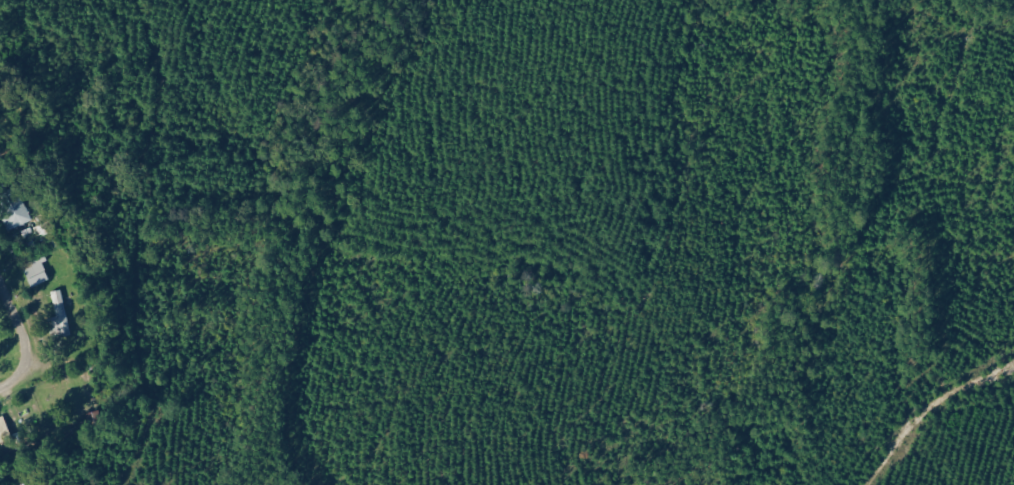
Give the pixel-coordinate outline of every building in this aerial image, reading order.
[(10,232),(35,221),(27,202),(15,207),(15,205),(1,211),(10,232)] [(71,319),(53,322),(56,339),(74,336),(71,319)] [(11,440),(1,417),(0,417),(0,444),(11,440)]
